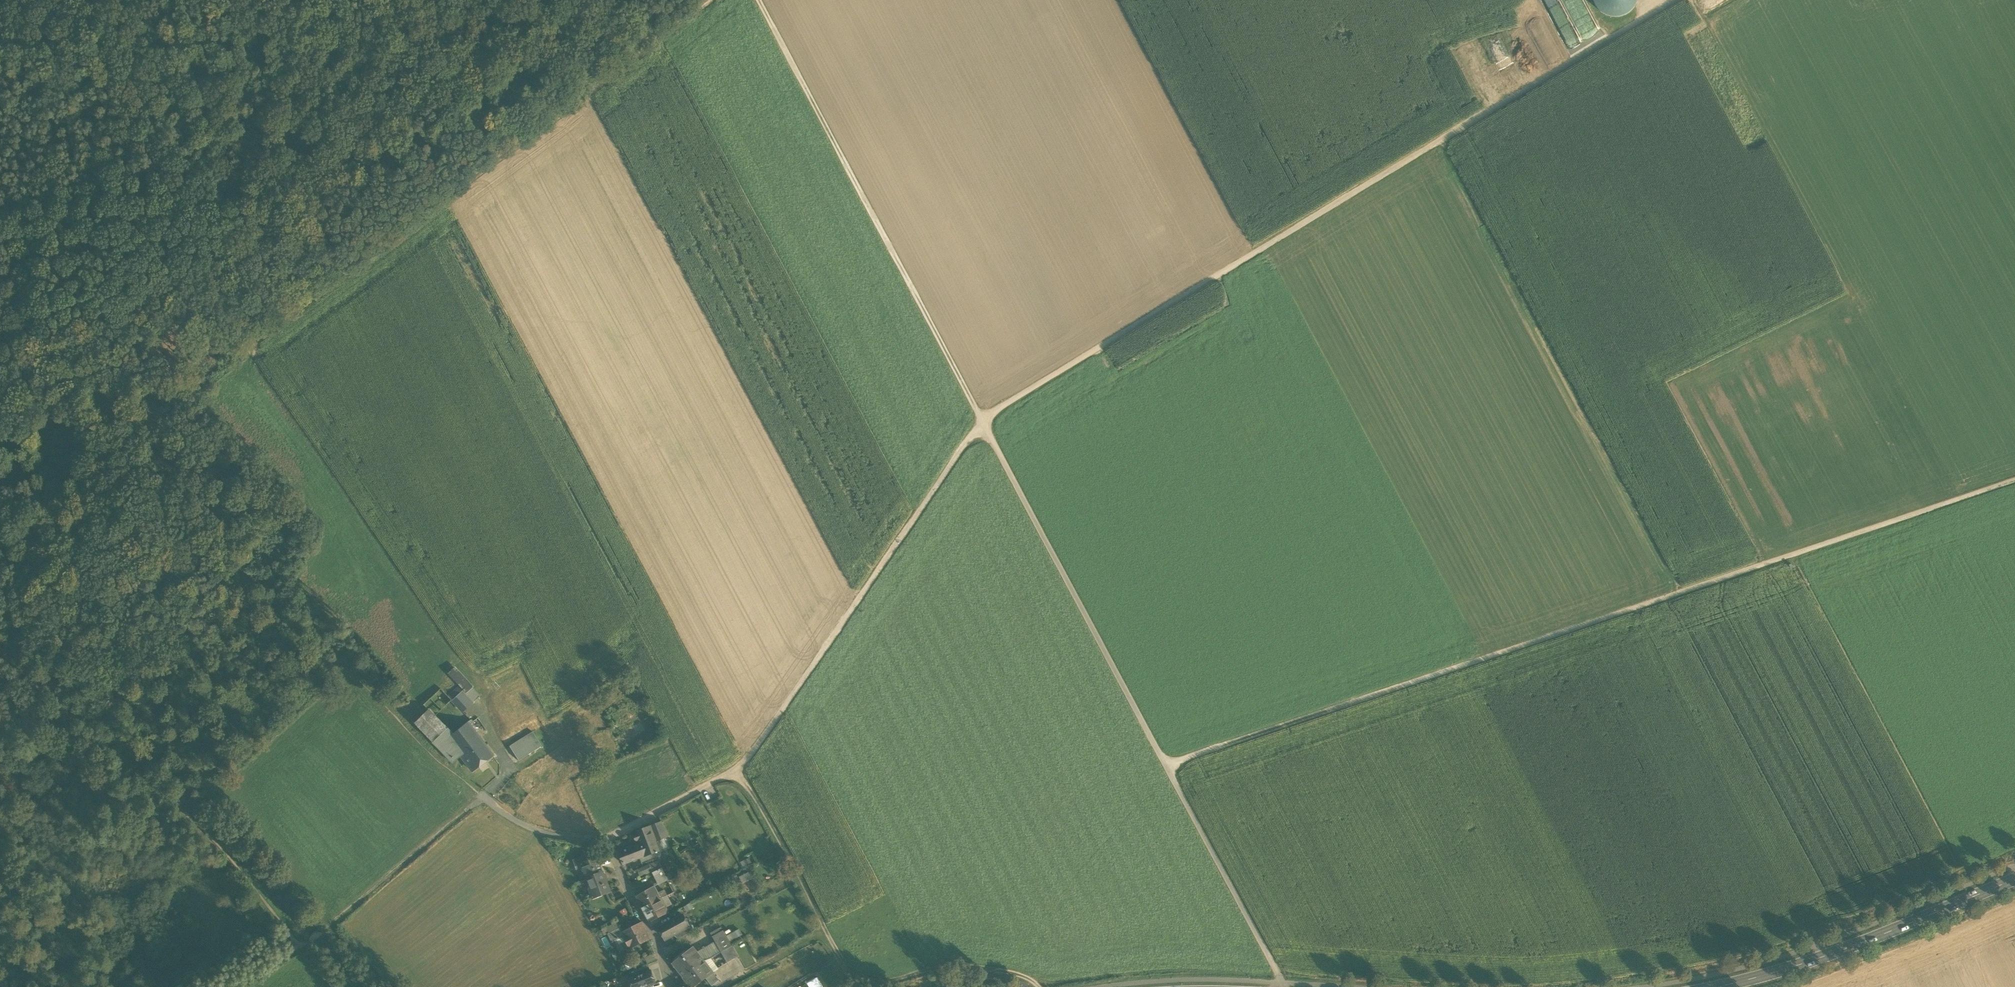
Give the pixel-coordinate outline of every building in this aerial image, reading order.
[(1617,16),(1626,14),(1632,8),(1637,1),(1637,0),(1593,0),(1594,3),(1600,11),(1608,15),(1617,16)] [(447,673),(458,685),(466,693),(471,689),(471,688),(452,668),(447,673)] [(466,693),(458,685),(447,696),(451,700),(462,712),(474,701),(466,693)] [(434,716),(451,700),(447,696),(440,688),(422,705),(427,710),(427,709),(434,716)] [(466,693),(474,701),(479,697),(476,694),(471,689),(466,693)] [(427,709),(427,710),(413,723),(432,743),(446,729),(434,716),(427,709)] [(642,721),(631,726),(636,735),(646,730),(642,721)] [(467,722),(452,734),(447,738),(459,755),(471,771),(492,755),(482,742),(467,722)] [(451,763),(459,755),(447,738),(452,734),(446,729),(432,743),(451,763)] [(525,737),(531,747),(539,742),(532,732),(525,737)] [(509,746),(518,761),(534,751),(531,747),(525,737),(509,746)] [(531,747),(534,751),(541,746),(539,742),(531,747)] [(651,827),(656,841),(669,835),(662,823),(651,827)] [(619,852),(624,864),(640,858),(646,856),(658,851),(659,850),(656,841),(651,827),(636,832),(637,834),(635,835),(637,841),(639,840),(640,844),(619,852)] [(640,858),(642,864),(660,857),(658,853),(658,851),(646,856),(640,858)] [(577,870),(584,867),(582,864),(577,866),(574,860),(587,855),(590,856),(592,861),(596,859),(595,855),(587,854),(573,859),(577,870)] [(584,867),(588,878),(603,872),(597,858),(596,859),(592,861),(590,856),(587,855),(574,860),(577,866),(582,864),(584,867)] [(750,858),(740,862),(743,868),(748,866),(747,865),(752,863),(750,858)] [(659,860),(649,865),(651,869),(661,864),(659,860)] [(652,871),(653,873),(662,868),(661,864),(651,869),(649,865),(645,867),(647,873),(652,871)] [(647,873),(645,867),(638,870),(641,876),(647,873)] [(665,874),(662,868),(653,873),(655,876),(656,878),(665,874)] [(610,891),(603,872),(588,878),(592,889),(592,890),(603,894),(610,891)] [(748,872),(739,877),(743,884),(752,879),(748,872)] [(656,878),(659,884),(668,879),(665,874),(656,878)] [(637,896),(642,908),(661,899),(658,893),(655,887),(637,896)] [(592,890),(592,889),(589,890),(592,898),(603,894),(592,890)] [(658,893),(661,899),(668,895),(665,889),(658,893)] [(673,904),(668,895),(661,899),(666,908),(673,904)] [(666,908),(661,899),(642,908),(643,910),(649,921),(667,911),(666,908)] [(690,902),(684,907),(687,912),(694,908),(690,902)] [(659,928),(666,939),(676,934),(689,926),(683,915),(659,928)] [(621,928),(618,922),(607,927),(610,933),(621,928)] [(627,941),(630,948),(646,940),(651,937),(643,923),(639,925),(637,925),(639,928),(625,935),(624,935),(625,936),(627,941)] [(676,934),(679,939),(695,930),(691,924),(689,926),(676,934)] [(639,928),(637,925),(624,932),(625,935),(639,928)] [(609,934),(613,942),(616,941),(625,936),(624,935),(625,935),(624,932),(622,927),(621,928),(610,933),(609,934)] [(711,933),(713,936),(723,930),(721,927),(711,933)] [(740,929),(727,936),(731,942),(743,935),(740,929)] [(713,936),(716,942),(727,935),(723,930),(713,936)] [(716,942),(722,952),(733,946),(731,942),(727,936),(727,935),(716,942)] [(625,936),(616,941),(618,946),(627,941),(625,936)] [(716,942),(697,952),(704,960),(709,958),(722,952),(716,942)] [(722,952),(727,962),(739,956),(733,946),(722,952)] [(683,976),(684,976),(695,967),(703,961),(704,960),(697,952),(693,947),(682,955),(684,958),(675,965),(683,977),(683,976)] [(656,960),(654,954),(645,958),(648,963),(656,960)] [(672,963),(675,965),(684,958),(682,955),(672,963)] [(645,958),(635,961),(638,967),(647,964),(645,958)] [(703,961),(711,971),(716,967),(709,958),(707,959),(704,960),(703,961)] [(703,961),(695,967),(704,979),(706,977),(712,985),(718,980),(711,971),(703,961)] [(704,979),(695,967),(684,976),(687,979),(684,981),(686,984),(689,983),(692,986),(694,986),(700,983),(700,982),(704,979)] [(632,986),(644,986),(650,984),(656,982),(651,971),(629,980),(632,986)]
